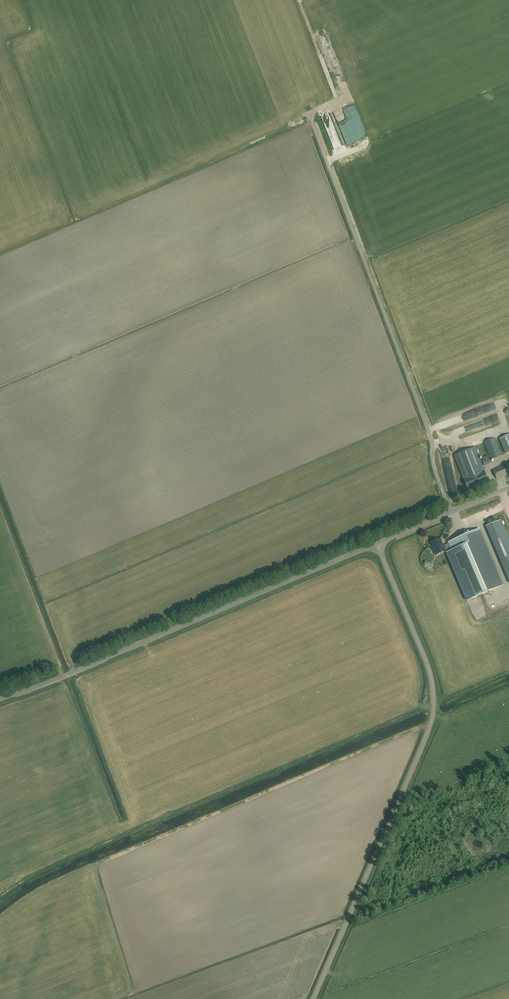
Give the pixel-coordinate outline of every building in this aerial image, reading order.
[(437,431),(449,427),(447,421),(444,422),(445,426),(441,427),(440,424),(435,426),(437,431)] [(500,440),(506,454),(508,452),(508,436),(500,440)] [(502,456),(495,439),(484,443),(491,460),(502,456)] [(489,483),(475,447),(454,455),(464,482),(468,492),(489,483)] [(492,463),(490,458),(482,461),(484,466),(492,463)] [(508,463),(503,465),(503,466),(493,471),(497,479),(504,476),(505,475),(505,476),(508,474),(508,463)] [(501,521),(486,527),(501,561),(508,558),(508,540),(501,521)] [(480,529),(475,531),(448,543),(449,544),(443,546),(440,539),(431,543),(434,548),(433,548),(436,556),(445,552),(445,551),(451,548),(451,550),(446,553),(466,602),(504,586),(480,529)] [(483,611),(475,615),(477,620),(485,616),(483,611)]
